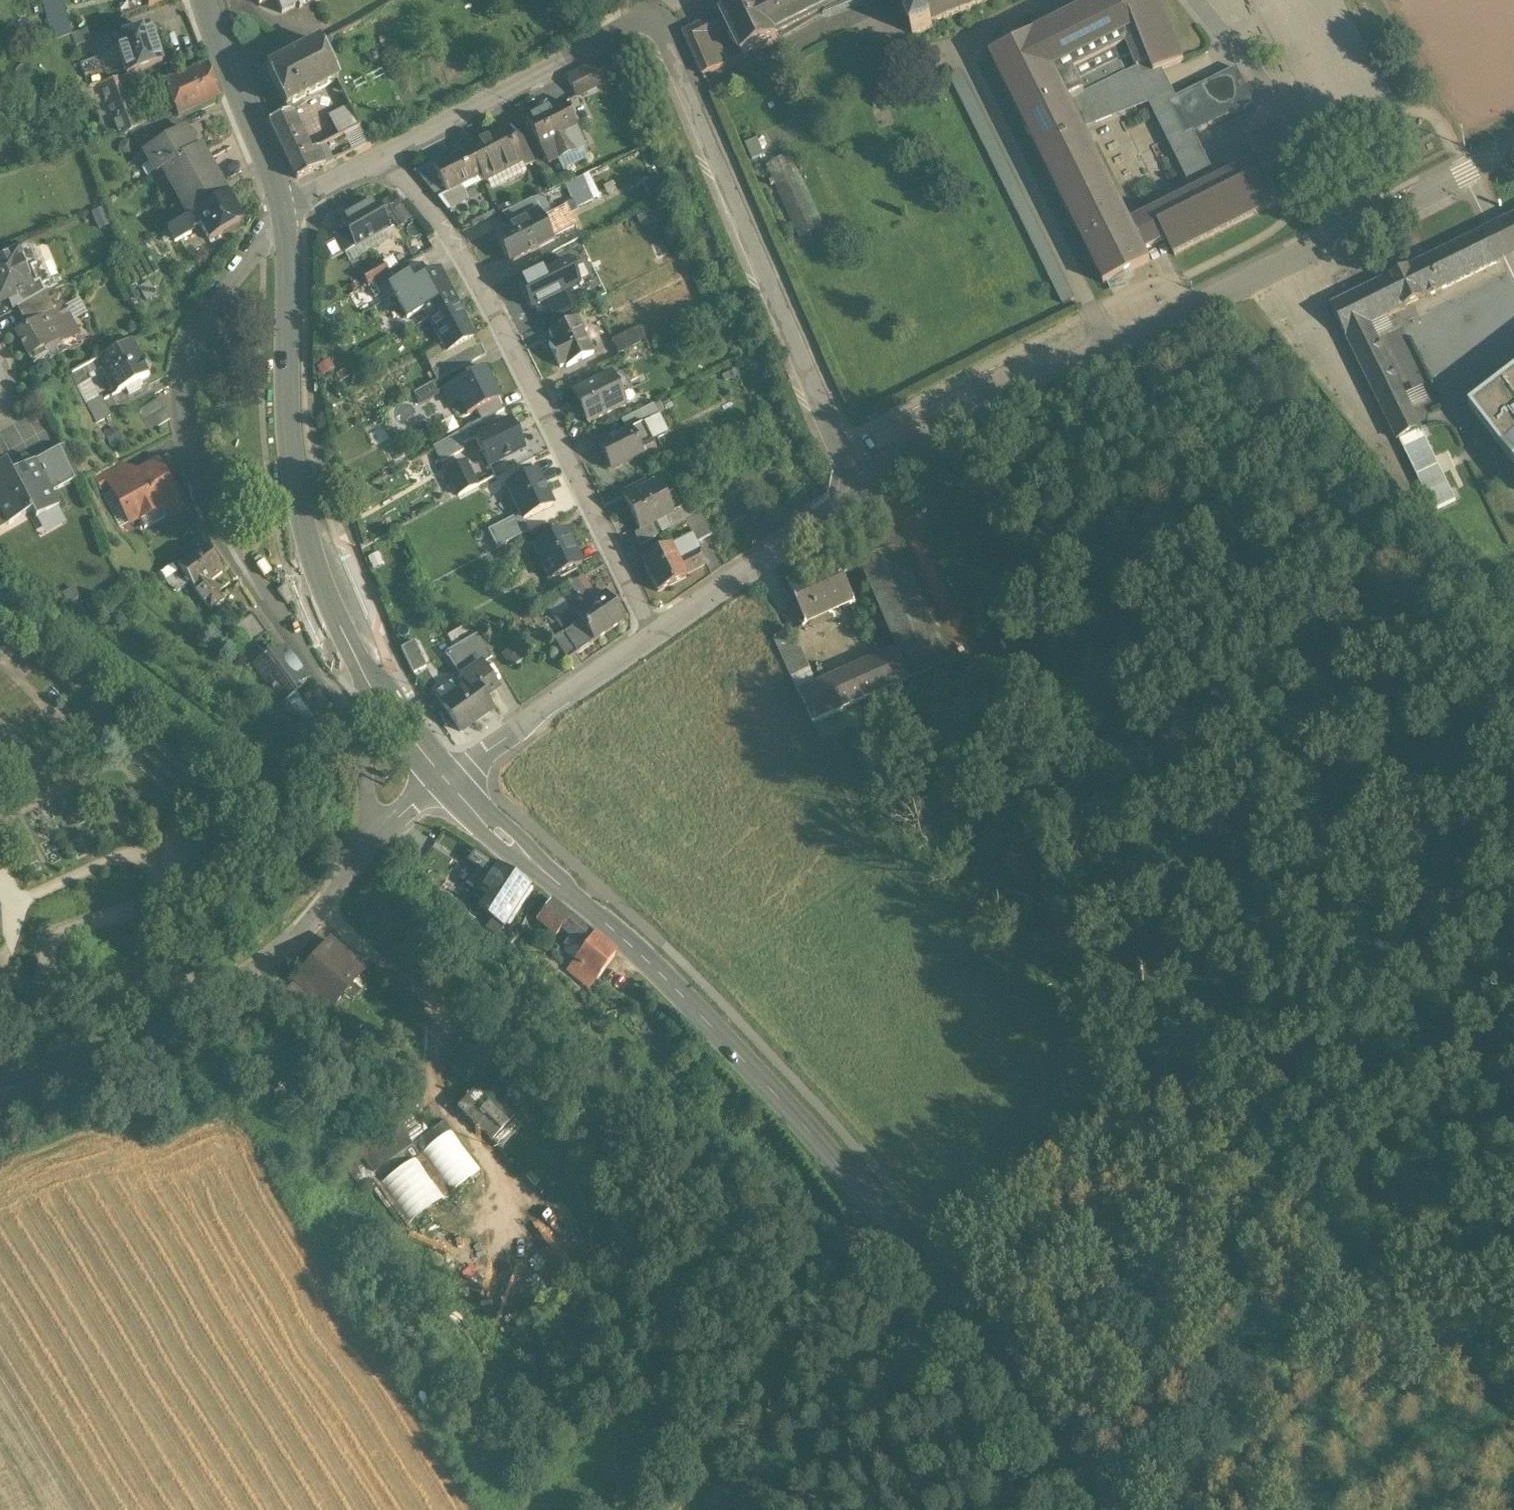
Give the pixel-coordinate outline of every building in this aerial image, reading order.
[(54,34),(71,28),(63,0),(47,0),(54,34)] [(282,11),(297,3),(299,6),(303,4),(301,1),(303,0),(276,0),(282,11)] [(721,13),(722,14),(728,27),(742,56),(777,39),(777,37),(758,0),(747,0),(721,13)] [(777,37),(834,9),(852,0),(758,0),(777,37)] [(834,9),(840,20),(880,0),(852,0),(834,9)] [(905,21),(906,20),(913,38),(935,29),(933,25),(944,20),(944,21),(947,20),(947,19),(961,13),(961,14),(964,13),(964,12),(978,7),(980,6),(994,0),(995,1),(996,0),(897,0),(905,21)] [(991,57),(991,58),(992,58),(1019,112),(1018,112),(1018,113),(1064,90),(1065,92),(1064,92),(1068,101),(1085,93),(1079,83),(1120,63),(1121,63),(1132,57),(1110,0),(1106,0),(991,57)] [(1132,57),(1138,71),(1150,66),(1154,75),(1163,72),(1184,64),(1183,62),(1182,63),(1157,0),(1110,0),(1132,57)] [(728,27),(722,14),(685,33),(690,45),(717,32),(728,27)] [(153,21),(112,34),(124,71),(139,67),(165,58),(153,21)] [(717,32),(690,45),(703,75),(730,63),(717,32)] [(319,39),(268,64),(287,102),(338,78),(319,39)] [(96,57),(82,61),(89,82),(95,80),(103,78),(96,57)] [(208,61),(165,77),(177,107),(178,111),(184,109),(220,94),(208,61)] [(599,62),(567,78),(577,98),(609,82),(599,62)] [(1120,63),(1079,83),(1085,93),(1068,101),(1082,130),(1150,104),(1194,194),(1217,182),(1194,135),(1186,139),(1168,103),(1176,100),(1163,72),(1154,75),(1150,66),(1138,71),(1127,75),(1121,63),(1120,63)] [(124,71),(127,80),(134,78),(134,79),(136,79),(134,76),(140,74),(141,75),(142,74),(139,67),(124,71)] [(1176,100),(1168,103),(1186,139),(1194,135),(1255,104),(1237,68),(1176,100)] [(103,78),(95,80),(97,87),(98,89),(104,87),(114,112),(120,109),(127,127),(143,120),(139,108),(127,80),(124,71),(103,78)] [(1072,302),(958,73),(951,77),(1064,306),(1072,302)] [(89,82),(72,87),(74,93),(97,87),(95,80),(89,82)] [(1064,90),(1018,113),(1019,114),(1020,114),(1105,284),(1104,284),(1104,286),(1150,263),(1150,261),(1148,262),(1144,253),(1167,242),(1175,258),(1176,257),(1174,253),(1277,202),(1279,206),(1280,205),(1266,176),(1258,162),(1217,182),(1194,194),(1130,226),(1082,130),(1068,101),(1064,92),(1065,92),(1064,90)] [(584,146),(562,101),(526,119),(548,164),(584,146)] [(139,108),(143,120),(159,114),(155,102),(139,108)] [(330,112),(335,121),(354,112),(350,103),(330,112)] [(177,107),(134,124),(145,144),(184,122),(185,123),(190,121),(184,109),(178,111),(177,107)] [(317,143),(308,147),(289,107),(269,115),(297,174),(326,161),(317,143)] [(354,112),(335,121),(341,134),(360,124),(354,112)] [(184,122),(145,144),(157,165),(163,162),(201,141),(200,140),(196,143),(185,123),(184,122)] [(516,124),(505,129),(522,163),(525,168),(535,163),(516,124)] [(1283,128),(1249,144),(1258,162),(1266,176),(1299,160),(1283,128)] [(505,129),(467,148),(481,176),(484,182),(522,163),(505,129)] [(201,141),(163,162),(167,168),(177,186),(214,165),(201,141)] [(481,176),(467,148),(432,166),(446,194),(481,176)] [(791,154),(766,165),(800,239),(824,228),(791,154)] [(163,162),(157,165),(153,168),(156,174),(167,168),(163,162)] [(214,165),(177,186),(187,204),(190,210),(228,189),(214,165)] [(583,176),(564,185),(575,209),(594,200),(583,176)] [(180,216),(170,221),(174,228),(177,234),(191,226),(190,223),(202,216),(211,233),(243,215),(228,189),(190,210),(180,216)] [(541,210),(545,218),(554,214),(545,194),(501,215),(506,227),(524,218),(541,210)] [(391,230),(376,203),(342,221),(345,226),(356,248),(391,230)] [(187,204),(176,209),(180,216),(190,210),(187,204)] [(524,218),(531,232),(546,225),(548,224),(545,218),(541,210),(524,218)] [(1332,307),(1348,339),(1374,326),(1513,258),(1513,217),(1332,307)] [(531,232),(524,218),(506,227),(500,229),(503,235),(494,240),(506,265),(538,249),(539,249),(531,232)] [(170,221),(154,230),(159,238),(174,228),(170,221)] [(531,232),(539,249),(554,242),(552,238),(546,225),(531,232)] [(538,249),(543,258),(563,247),(584,237),(578,225),(552,238),(554,242),(539,249),(538,249)] [(345,253),(356,248),(345,226),(334,232),(345,253)] [(0,259),(0,300),(8,296),(15,293),(14,292),(31,284),(30,283),(38,279),(48,275),(35,244),(0,259)] [(390,272),(382,258),(362,269),(369,282),(390,272)] [(568,262),(518,287),(530,311),(580,286),(568,262)] [(456,305),(439,271),(412,285),(424,310),(429,319),(456,305)] [(406,319),(424,310),(412,285),(407,276),(388,285),(406,319)] [(31,284),(14,292),(15,293),(8,296),(13,308),(17,307),(44,291),(38,279),(30,283),(31,284)] [(44,291),(17,307),(24,321),(53,306),(44,291)] [(537,312),(544,326),(577,310),(570,297),(537,312)] [(80,330),(63,300),(53,306),(24,321),(26,325),(15,331),(32,361),(49,351),(45,345),(60,337),(61,340),(80,330)] [(473,339),(456,305),(429,319),(446,352),(473,339)] [(586,333),(579,318),(548,333),(553,343),(548,345),(559,369),(565,366),(566,368),(593,355),(583,335),(586,333)] [(627,353),(649,342),(641,326),(613,340),(621,356),(627,353)] [(1374,326),(1348,339),(1394,435),(1421,422),(1374,326)] [(143,352),(133,333),(100,351),(117,384),(119,384),(128,379),(129,381),(133,379),(134,382),(144,377),(141,371),(150,367),(149,365),(152,363),(145,350),(143,352)] [(480,340),(432,366),(439,379),(487,354),(480,340)] [(649,342),(627,353),(634,366),(659,354),(652,341),(649,342)] [(85,360),(71,367),(86,395),(100,387),(85,360)] [(483,370),(442,390),(450,405),(464,399),(471,413),(498,399),(483,370)] [(1469,406),(1513,465),(1513,371),(1469,406)] [(625,405),(609,373),(571,392),(587,424),(625,405)] [(434,382),(415,393),(421,405),(441,395),(434,382)] [(623,421),(629,432),(631,431),(639,446),(657,437),(644,411),(623,421)] [(594,435),(599,446),(609,442),(629,432),(623,421),(594,435)] [(523,451),(509,422),(474,439),(488,468),(523,451)] [(639,446),(631,431),(629,432),(609,442),(599,446),(611,470),(643,454),(639,446)] [(459,433),(434,446),(442,462),(468,449),(459,433)] [(65,444),(34,460),(51,492),(80,476),(65,444)] [(122,452),(94,468),(103,485),(114,479),(131,470),(131,469),(122,452)] [(158,455),(131,469),(131,470),(114,479),(132,512),(140,508),(146,518),(167,507),(161,497),(176,489),(178,483),(173,473),(167,471),(158,455)] [(12,472),(6,462),(0,465),(0,507),(9,523),(32,510),(36,518),(59,506),(51,492),(34,460),(12,472)] [(445,473),(457,497),(480,485),(468,461),(445,473)] [(666,466),(677,488),(688,483),(677,461),(666,466)] [(552,505),(536,473),(506,487),(520,515),(522,520),(552,505)] [(664,497),(658,483),(623,500),(638,531),(681,510),(681,509),(673,492),(664,497)] [(638,531),(635,533),(641,547),(687,521),(697,515),(691,504),(681,509),(681,510),(638,531)] [(697,515),(687,521),(698,543),(714,536),(702,512),(697,515)] [(522,520),(520,515),(489,529),(497,547),(528,532),(522,520)] [(579,563),(562,531),(533,546),(549,578),(579,563)] [(223,564),(204,538),(178,556),(210,602),(223,592),(210,573),(223,564)] [(673,544),(641,560),(658,592),(689,576),(686,570),(707,559),(701,546),(680,557),(673,544)] [(929,624),(897,550),(861,565),(880,609),(893,640),(929,624)] [(186,577),(172,557),(160,566),(173,585),(186,577)] [(840,562),(789,584),(806,624),(857,603),(840,562)] [(74,587),(64,593),(69,602),(79,596),(74,587)] [(559,590),(538,601),(545,611),(548,609),(560,626),(576,615),(559,590)] [(604,595),(576,615),(581,623),(564,635),(577,653),(623,621),(604,595)] [(254,607),(233,622),(247,641),(269,626),(254,607)] [(447,636),(453,650),(477,636),(468,624),(447,636)] [(946,664),(929,624),(893,640),(898,653),(910,680),(946,664)] [(774,634),(800,691),(808,688),(810,692),(819,688),(800,645),(795,647),(787,629),(774,634)] [(577,653),(564,635),(555,641),(568,660),(577,653)] [(445,656),(463,681),(482,667),(492,660),(477,636),(453,650),(445,656)] [(403,649),(415,674),(430,667),(417,642),(403,649)] [(307,677),(284,645),(271,655),(268,651),(253,661),(282,701),(287,697),(296,691),(294,687),(307,677)] [(898,653),(868,666),(879,693),(910,680),(898,653)] [(879,693),(868,666),(819,688),(810,692),(802,695),(814,722),(879,693)] [(482,667),(463,681),(469,689),(473,685),(484,700),(498,690),(482,667)] [(435,692),(445,706),(462,693),(453,680),(435,692)] [(939,684),(921,688),(925,703),(943,698),(939,684)] [(310,685),(299,693),(297,690),(296,691),(287,697),(304,721),(325,706),(310,685)] [(484,700),(473,685),(469,689),(462,693),(445,706),(464,732),(492,712),(484,700)] [(529,882),(476,847),(468,859),(480,866),(468,885),(486,897),(480,906),(503,922),(529,882)] [(561,926),(570,914),(551,899),(538,917),(548,925),(543,931),(552,938),(557,932),(561,926)] [(616,951),(570,914),(561,926),(566,929),(586,946),(576,958),(598,975),(616,951)] [(566,929),(561,926),(557,932),(561,936),(566,929)] [(331,935),(296,974),(330,1005),(345,988),(340,984),(359,963),(364,967),(365,965),(331,935)] [(598,975),(576,958),(567,970),(589,987),(598,975)] [(458,1071),(476,1089),(483,1081),(465,1064),(458,1071)] [(476,1089),(458,1106),(494,1141),(518,1116),(483,1081),(476,1089)] [(420,1140),(457,1189),(486,1167),(449,1118),(420,1140)]
